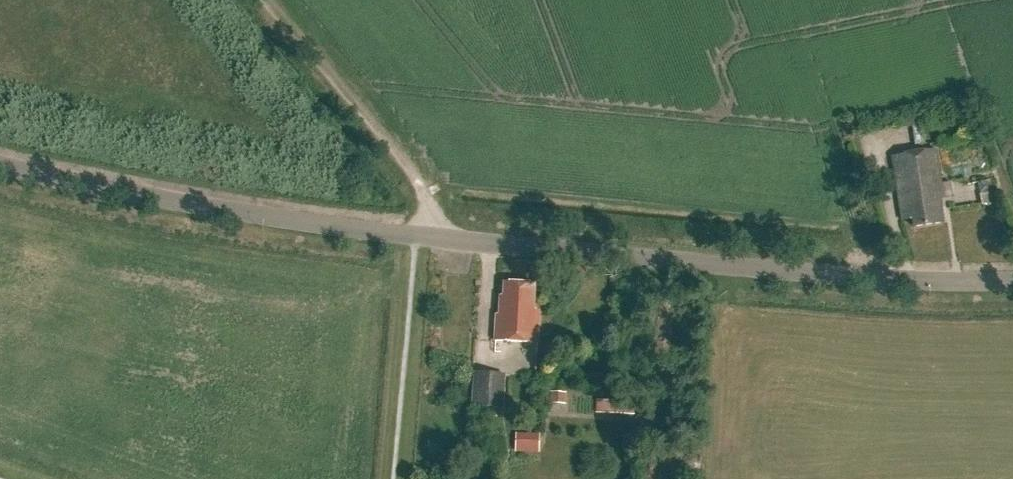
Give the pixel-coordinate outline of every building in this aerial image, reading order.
[(922,116),(898,118),(899,128),(923,126),(922,116)] [(941,184),(935,150),(891,157),(901,221),(912,219),(913,228),(943,224),(940,200),(952,198),(949,183),(941,184)] [(534,286),(505,284),(504,298),(500,298),(498,328),(495,328),(494,342),(536,344),(538,312),(532,312),(534,286)] [(473,372),(470,407),(503,409),(505,375),(473,372)] [(550,392),(549,404),(565,404),(566,393),(550,392)] [(597,400),(597,413),(635,415),(635,402),(597,400)] [(518,434),(518,448),(539,449),(539,435),(518,434)]
